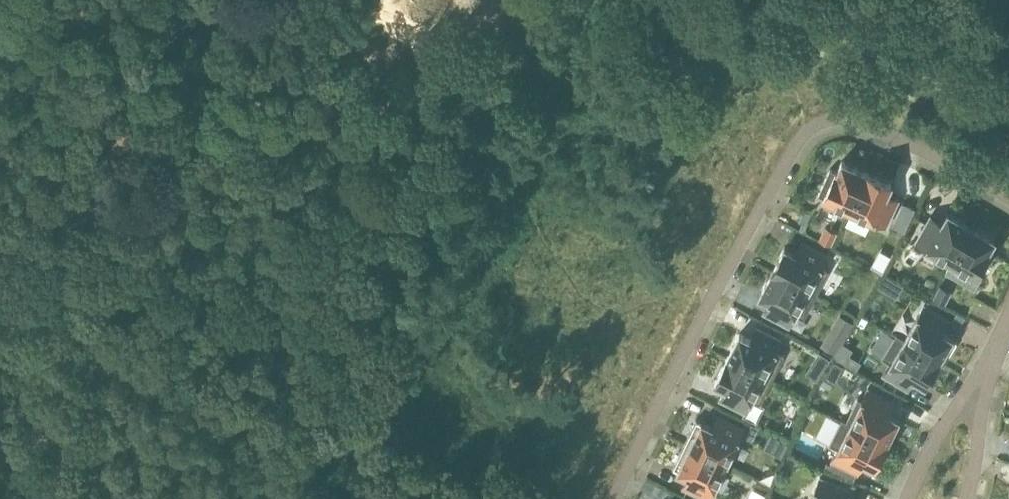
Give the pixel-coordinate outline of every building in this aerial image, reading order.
[(818,195),(850,209),(867,172),(842,160),(837,172),(830,169),(818,195)] [(891,183),(867,172),(850,209),(886,225),(898,200),(886,195),(891,183)] [(916,241),(951,261),(971,225),(948,212),(941,223),(930,217),(916,241)] [(900,217),(895,228),(905,232),(910,222),(900,217)] [(995,239),(971,225),(951,261),(981,278),(995,254),(989,250),(995,239)] [(829,245),(835,234),(824,228),(818,239),(829,245)] [(785,247),(772,271),(808,290),(827,255),(803,242),(797,253),(785,247)] [(789,325),(808,290),(772,271),(759,295),(771,301),(765,312),(789,325)] [(884,276),(878,286),(883,289),(889,279),(884,276)] [(933,299),(944,304),(950,293),(939,287),(933,299)] [(939,360),(938,361),(944,364),(958,340),(941,330),(948,319),(924,305),(904,339),(939,360)] [(958,326),(963,318),(955,313),(950,322),(958,326)] [(727,357),(763,375),(781,340),(757,327),(751,339),(739,333),(727,357)] [(831,332),(823,346),(834,353),(843,339),(831,332)] [(925,384),(938,361),(939,360),(904,339),(883,374),(907,388),(914,377),(925,384)] [(830,359),(820,352),(814,362),(824,369),(830,359)] [(763,375),(727,357),(715,381),(727,387),(721,399),(746,411),(763,375)] [(857,371),(860,365),(848,358),(845,364),(857,371)] [(833,360),(824,378),(835,383),(844,365),(833,360)] [(868,388),(850,424),(887,442),(899,418),(887,412),(892,400),(868,388)] [(696,418),(685,443),(727,463),(744,427),(720,415),(714,427),(696,418)] [(875,467),(887,442),(850,424),(832,460),(857,472),(862,461),(875,467)] [(727,463),(685,443),(673,467),(690,476),(685,487),(709,498),(727,463)] [(812,498),(841,498),(846,487),(820,477),(812,498)]
